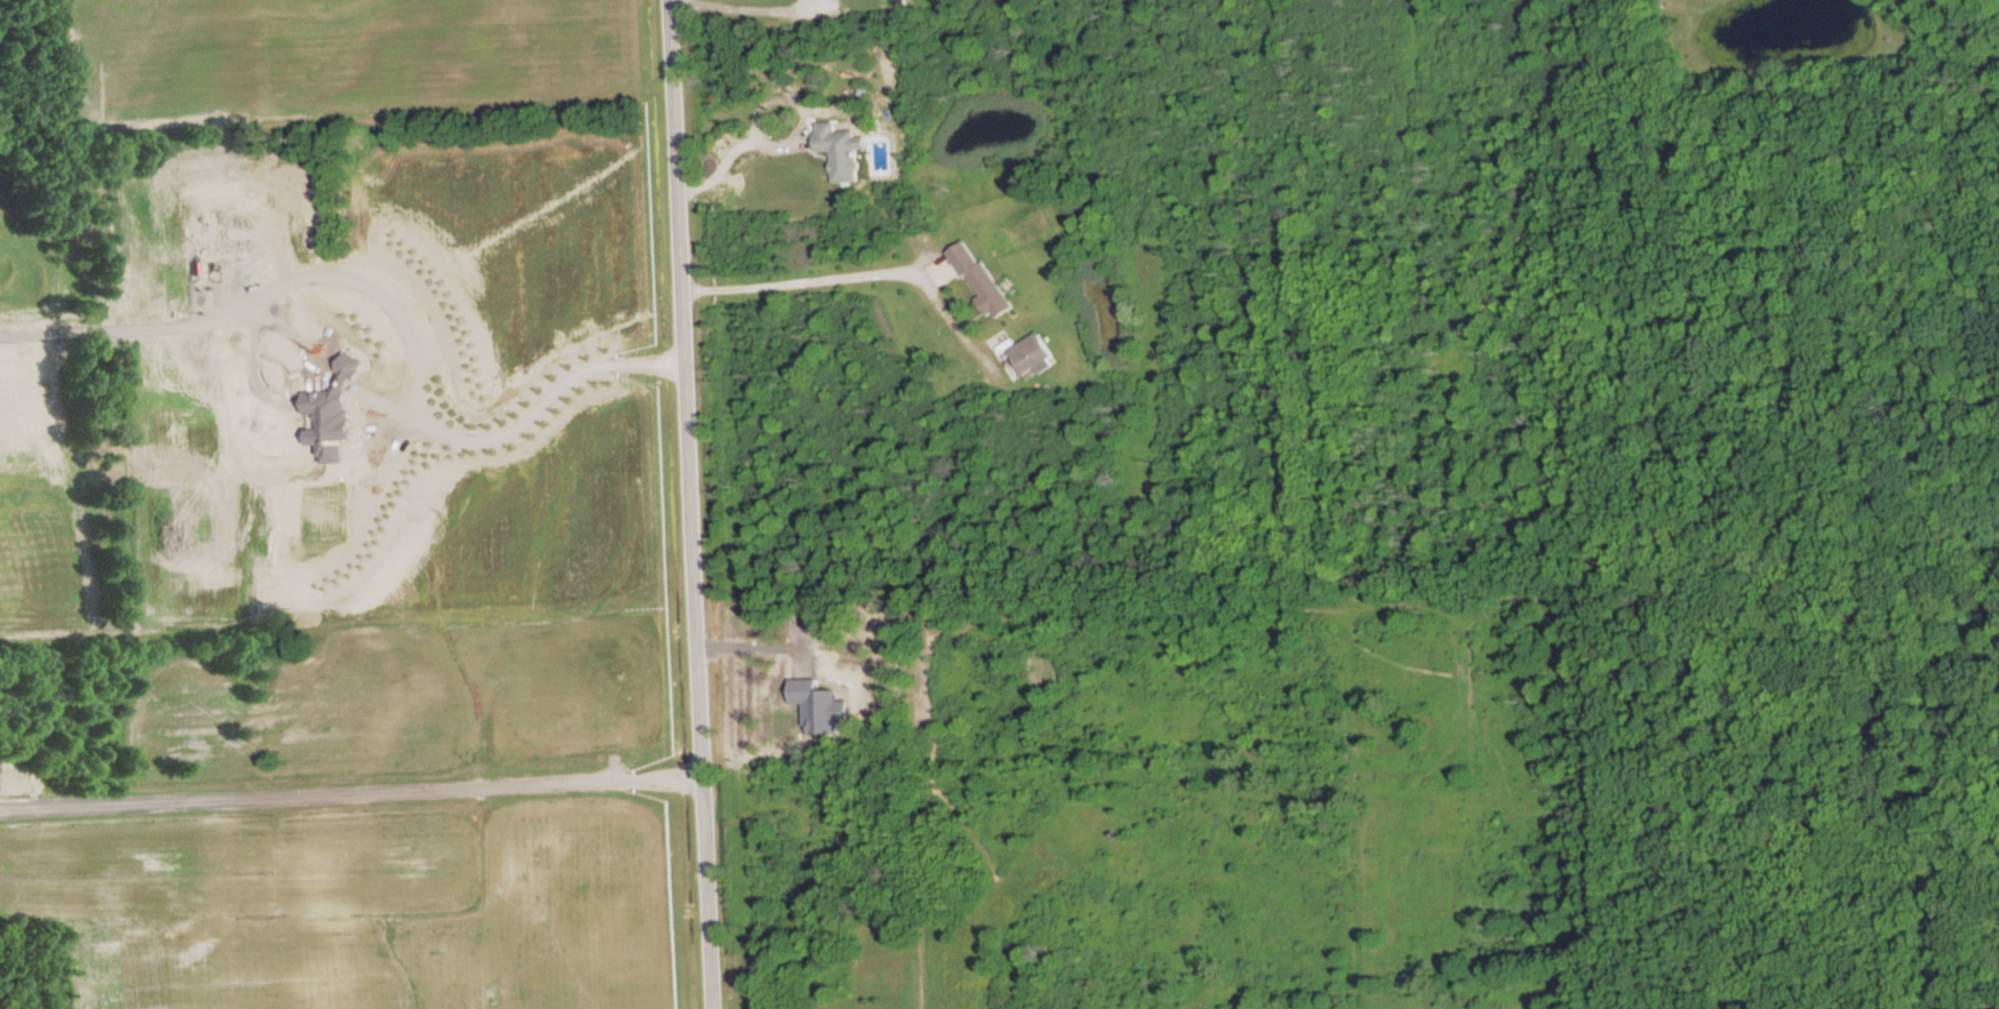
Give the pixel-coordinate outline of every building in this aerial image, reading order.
[(967,239),(947,252),(976,298),(991,321),(1012,308),(967,239)] [(1007,350),(1025,380),(1055,363),(1038,333),(1007,350)]
